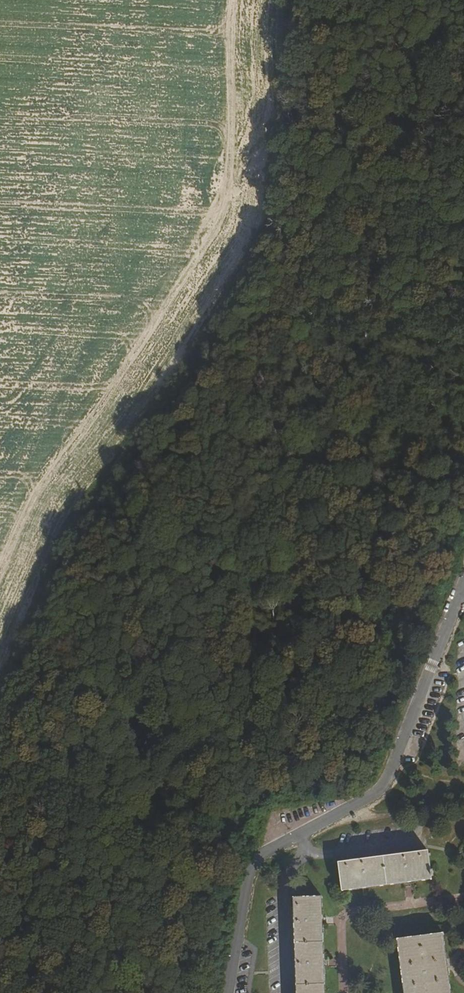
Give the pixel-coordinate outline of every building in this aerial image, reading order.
[(342,892),(432,880),(428,851),(424,852),(424,850),(409,852),(409,853),(397,855),(396,854),(368,858),(368,859),(355,861),(355,859),(341,861),(341,863),(338,863),(342,892)] [(322,897),(294,898),(294,901),(292,901),(292,915),(294,915),(294,928),(292,928),(293,957),(295,957),(296,971),(294,971),(295,992),(326,992),(322,897)] [(443,934),(398,940),(405,992),(451,992),(443,934)]
